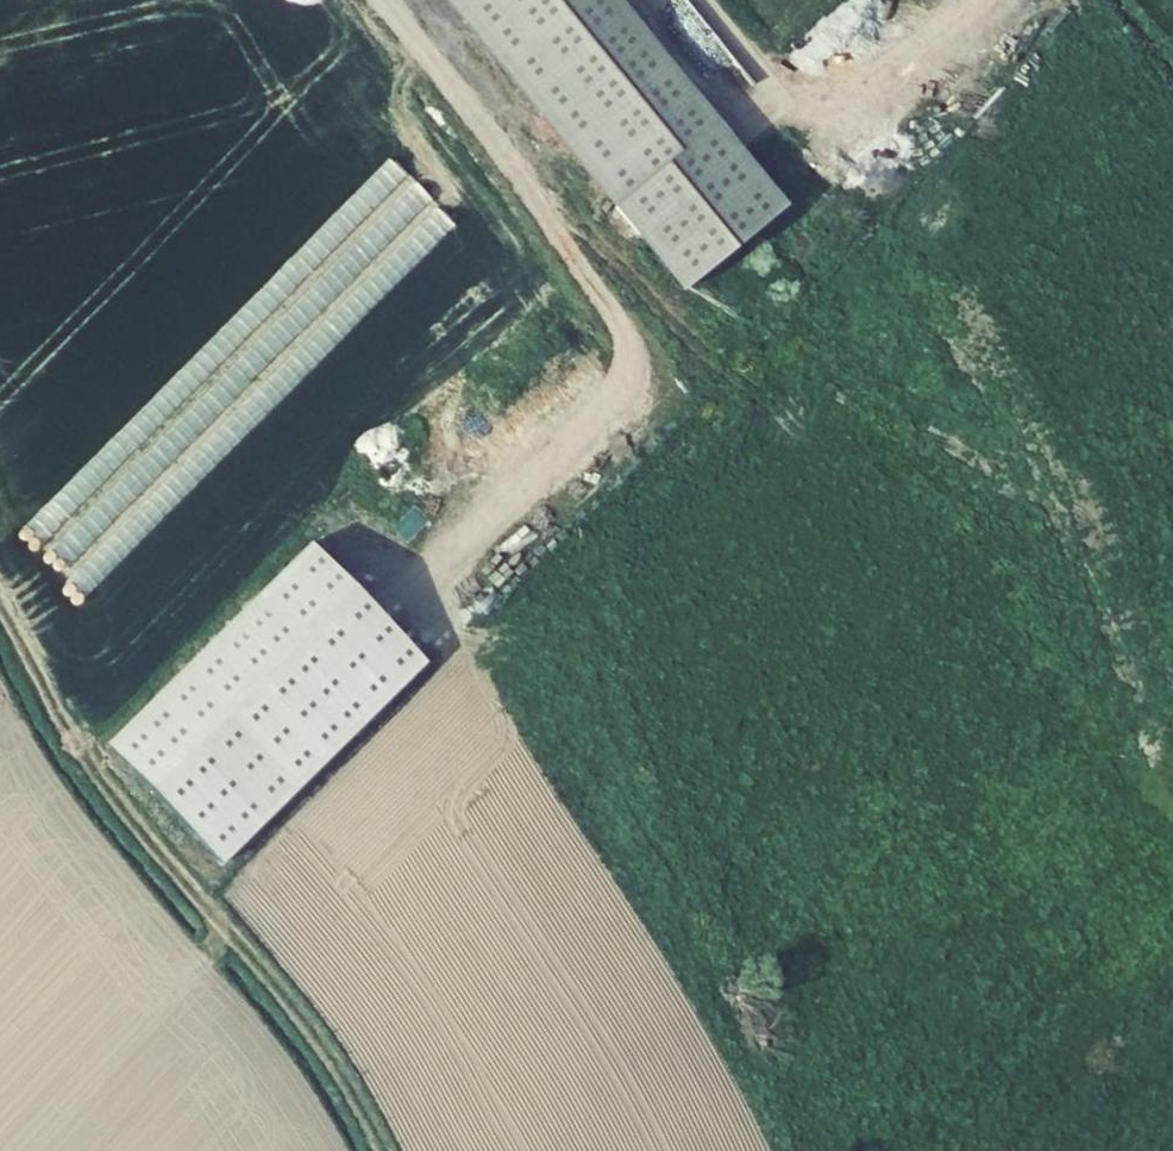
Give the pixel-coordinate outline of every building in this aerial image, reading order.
[(703,301),(804,218),(624,0),(456,0),(703,301)] [(429,665),(311,545),(107,745),(224,865),(429,665)]
